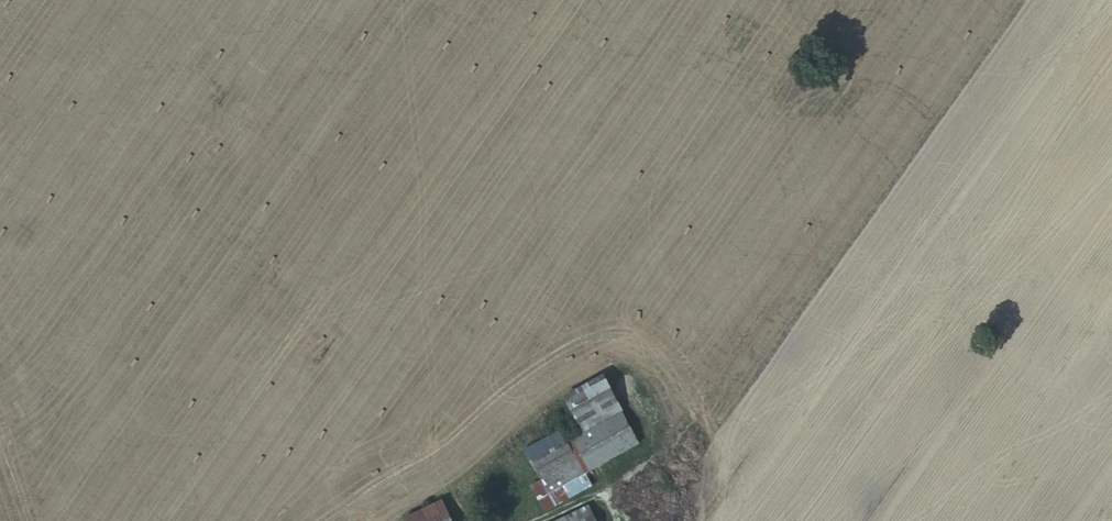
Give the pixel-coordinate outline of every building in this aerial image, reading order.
[(590,411),(628,389),(609,352),(571,374),(590,411)] [(548,461),(539,466),(552,491),(609,462),(606,455),(650,431),(628,389),(590,411),(572,421),(538,442),(548,461)] [(529,427),(538,442),(572,421),(565,407),(529,427)] [(413,491),(425,517),(464,498),(452,472),(413,491)] [(575,520),(626,520),(607,481),(563,501),(573,518),(575,520)] [(464,498),(425,517),(427,520),(474,520),(464,498)] [(573,518),(563,501),(551,507),(558,520),(567,520),(573,518)] [(551,507),(520,520),(558,520),(551,507)]
